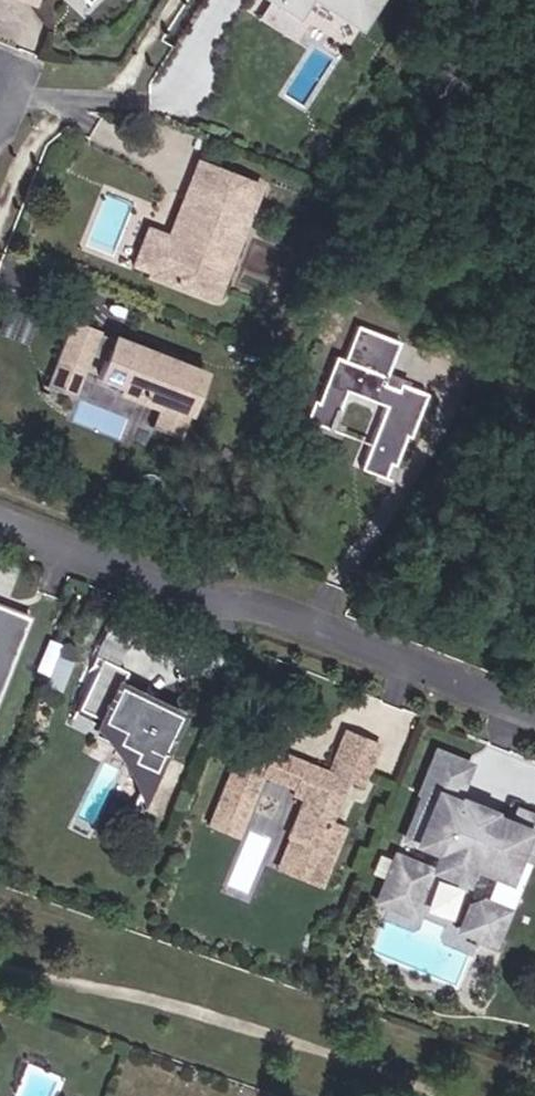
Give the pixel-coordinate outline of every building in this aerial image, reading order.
[(262,1),(282,14),(291,0),(259,0),(262,1)] [(337,18),(339,15),(358,27),(375,0),(306,0),(337,18)] [(271,33),(282,14),(262,1),(250,21),(271,33)] [(358,27),(339,15),(337,18),(357,30),(358,27)] [(261,196),(193,162),(155,237),(159,239),(155,248),(149,245),(147,250),(127,240),(110,277),(130,286),(129,288),(198,322),(261,196)] [(370,406),(340,468),(363,479),(370,465),(374,468),(388,439),(392,441),(413,397),(386,385),(383,391),(370,384),(373,378),(344,364),(360,331),(347,325),(331,358),(323,353),(302,397),(298,395),(289,413),(314,425),(332,387),(370,406)] [(373,378),(389,345),(360,331),(344,364),(373,378)] [(68,384),(84,347),(56,335),(40,372),(46,374),(42,382),(39,380),(32,398),(49,406),(60,380),(68,384)] [(156,453),(183,390),(150,375),(149,378),(119,365),(120,363),(98,353),(82,390),(117,405),(116,407),(125,411),(126,409),(145,417),(134,443),(156,453)] [(367,482),(374,468),(370,465),(363,479),(367,482)] [(30,619),(0,606),(0,693),(30,619)] [(168,756),(163,755),(181,724),(125,692),(134,676),(107,664),(81,710),(125,734),(118,746),(130,751),(121,766),(151,781),(159,762),(165,764),(168,756)] [(339,776),(362,784),(380,741),(345,727),(328,771),(305,762),(294,786),(291,792),(305,797),(287,838),(293,840),(298,842),(284,874),(319,887),(344,824),(329,819),(332,807),(328,806),(339,776)] [(262,774),(294,786),(305,762),(271,748),(272,746),(260,741),(252,759),(266,764),(262,774)] [(435,749),(418,790),(423,792),(403,839),(410,842),(421,841),(441,851),(435,868),(433,869),(415,864),(416,862),(395,853),(377,897),(407,911),(421,877),(434,872),(458,882),(465,866),(495,879),(503,859),(512,855),(523,860),(534,832),(534,817),(515,809),(509,822),(487,813),(488,810),(481,807),(478,812),(462,805),(465,800),(458,797),(456,800),(451,798),(466,762),(435,749)] [(241,811),(250,791),(254,793),(262,774),(266,764),(252,759),(237,753),(210,819),(229,827),(236,809),(241,811)] [(236,809),(229,827),(238,830),(254,793),(250,791),(241,811),(236,809)] [(280,872),(284,874),(298,842),(293,840),(280,872)] [(488,945),(501,913),(475,902),(467,906),(456,931),(488,945)]
